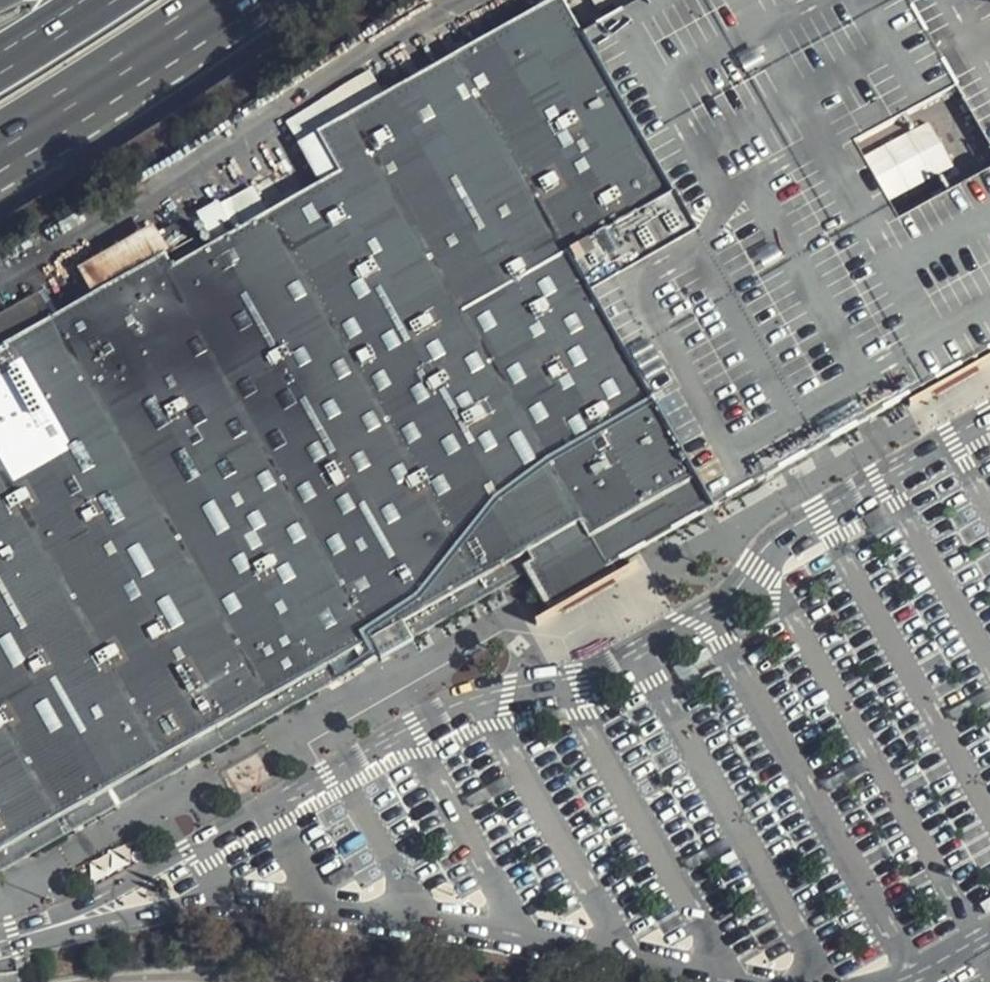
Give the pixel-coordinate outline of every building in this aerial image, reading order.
[(526,573),(541,596),(578,575),(606,559),(702,504),(746,479),(924,378),(945,366),(989,341),(989,165),(892,218),(848,143),(952,84),(939,60),(905,0),(638,0),(603,19),(591,0),(560,0),(319,135),(339,173),(172,272),(163,256),(88,297),(0,346),(0,865),(526,573)] [(231,208),(261,192),(254,180),(197,211),(207,230),(234,215),(231,208)] [(88,297),(163,256),(149,230),(74,271),(88,297)]
